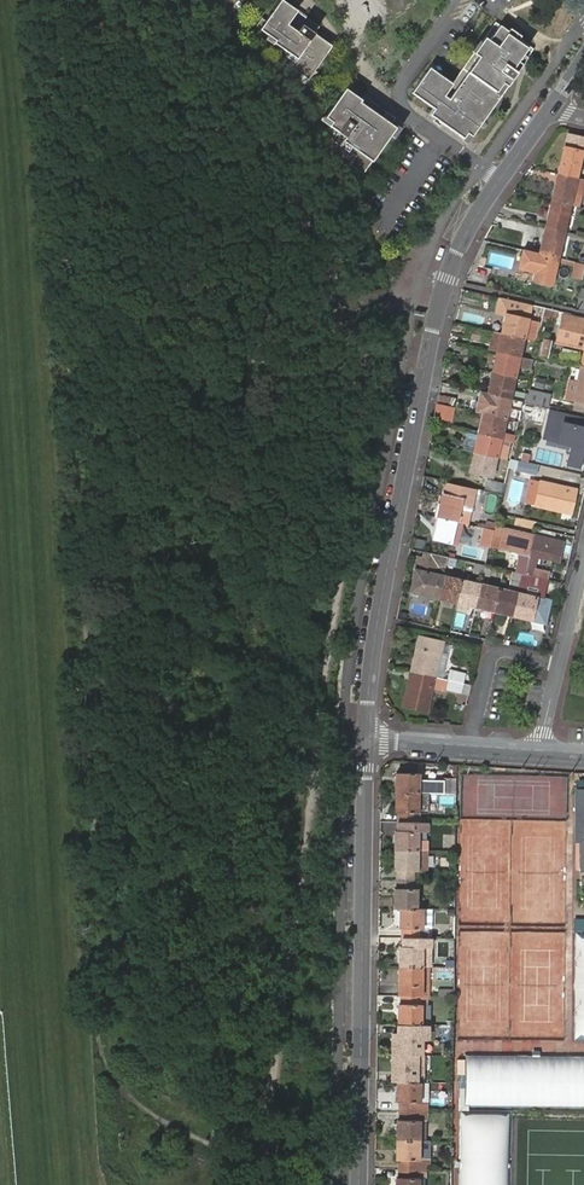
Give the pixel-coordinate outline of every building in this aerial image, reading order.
[(317,26),(282,0),(278,0),(257,27),(269,36),(272,39),(270,41),(286,53),(293,57),(290,61),(287,66),(304,79),(329,46),(312,33),(317,26)] [(428,69),(410,93),(432,109),(428,115),(466,142),(532,50),(495,24),(451,85),(428,69)] [(395,128),(391,124),(395,119),(371,100),(365,95),(362,99),(346,87),(325,116),(331,120),(329,124),(338,131),(344,136),(338,144),(353,155),(347,163),(361,173),(395,128)] [(331,120),(325,116),(322,119),(329,124),(331,120)] [(338,144),(344,136),(338,131),(332,139),(338,144)] [(563,146),(557,173),(575,177),(582,151),(563,146)] [(575,177),(557,173),(550,199),(568,203),(577,205),(583,179),(575,177)] [(562,229),(568,203),(550,199),(544,225),(562,229)] [(556,256),(562,229),(544,225),(538,252),(556,256)] [(550,282),(556,256),(538,252),(531,278),(550,282)] [(561,276),(581,279),(583,263),(564,259),(561,276)] [(554,321),(555,310),(542,309),(541,320),(554,321)] [(500,333),(521,338),(526,320),(504,314),(500,333)] [(563,316),(557,343),(583,349),(583,321),(563,316)] [(517,356),(521,338),(500,333),(495,351),(517,356)] [(536,356),(545,358),(548,340),(540,339),(536,356)] [(512,377),(517,356),(495,351),(491,371),(512,377)] [(583,368),(579,383),(575,401),(583,403),(583,368)] [(508,397),(512,377),(491,371),(486,392),(508,397)] [(575,401),(579,383),(570,381),(566,399),(575,401)] [(546,407),(550,393),(525,387),(522,399),(522,401),(546,407)] [(503,419),(508,397),(486,392),(481,414),(503,419)] [(453,407),(455,399),(443,397),(442,405),(453,407)] [(542,424),(546,410),(521,404),(518,416),(518,418),(542,424)] [(498,439),(503,419),(481,414),(476,434),(498,439)] [(553,430),(548,452),(582,460),(583,450),(583,438),(553,430)] [(497,444),(498,439),(476,434),(472,452),(494,457),(502,459),(505,446),(497,444)] [(489,476),(494,457),(472,452),(468,471),(489,476)] [(534,475),(536,465),(517,461),(514,471),(534,475)] [(475,488),(446,481),(437,517),(455,521),(459,504),(471,507),(475,488)] [(536,507),(542,484),(532,482),(526,504),(536,507)] [(574,492),(542,484),(536,507),(569,515),(574,492)] [(450,542),(455,521),(437,517),(433,539),(450,542)] [(535,536),(493,526),(492,530),(489,543),(531,553),(535,536)] [(531,553),(526,575),(549,581),(551,573),(534,569),(538,555),(559,560),(563,542),(535,536),(531,553)] [(423,595),(440,599),(445,576),(437,575),(439,566),(448,568),(450,558),(437,555),(428,552),(426,559),(421,558),(418,570),(428,572),(423,595)] [(526,575),(522,575),(518,594),(512,617),(545,625),(550,602),(541,600),(543,591),(546,592),(549,581),(526,575)] [(464,581),(445,576),(440,599),(458,604),(464,581)] [(481,585),(464,581),(458,604),(475,608),(481,585)] [(499,589),(481,585),(475,608),(494,612),(499,589)] [(518,594),(499,589),(494,612),(512,617),(518,594)] [(442,644),(442,643),(419,638),(411,672),(435,677),(436,670),(443,672),(448,654),(440,652),(442,644)] [(450,645),(442,644),(440,652),(448,654),(450,645)] [(443,672),(436,670),(435,677),(439,678),(440,678),(441,679),(442,679),(443,672)] [(447,680),(461,683),(464,673),(448,670),(445,680),(447,680)] [(432,690),(435,677),(411,672),(403,705),(427,711),(432,690)] [(445,690),(447,680),(445,680),(442,679),(441,679),(440,678),(439,678),(435,677),(432,690),(444,692),(445,690)] [(470,685),(463,683),(461,683),(447,680),(445,690),(460,693),(461,690),(469,691),(470,685)] [(396,793),(418,793),(419,773),(396,773),(396,793)] [(446,795),(457,795),(457,777),(446,777),(446,795)] [(418,813),(418,793),(396,793),(396,813),(399,812),(399,822),(414,822),(414,812),(418,813)] [(414,831),(414,822),(399,822),(399,830),(395,830),(395,852),(417,852),(417,831),(414,831)] [(426,832),(426,822),(414,822),(414,831),(417,831),(417,832),(426,832)] [(426,852),(426,842),(417,842),(417,852),(426,852)] [(416,870),(417,852),(395,852),(394,870),(398,870),(398,880),(413,880),(413,870),(416,870)] [(425,870),(426,852),(417,852),(416,870),(425,870)] [(394,888),(394,908),(401,908),(416,909),(416,889),(412,889),(413,880),(398,880),(398,888),(394,888)] [(416,909),(401,908),(401,928),(404,928),(403,937),(421,938),(421,928),(424,928),(424,909),(416,909)] [(574,1037),(583,1037),(583,918),(574,918),(574,1037)] [(421,947),(421,938),(403,937),(403,946),(400,946),(400,965),(424,965),(424,947),(421,947)] [(452,941),(434,941),(434,957),(452,957),(452,941)] [(423,986),(424,965),(400,965),(400,987),(403,987),(402,994),(420,995),(420,986),(423,986)] [(420,1004),(420,995),(402,994),(402,1004),(399,1003),(399,1024),(423,1025),(423,1004),(420,1004)] [(423,1025),(399,1024),(399,1032),(394,1032),(393,1082),(398,1082),(422,1083),(427,1083),(429,1039),(433,1039),(433,1025),(423,1025)] [(464,1052),(464,1106),(583,1108),(583,1053),(464,1052)] [(422,1101),(422,1083),(398,1082),(398,1100),(401,1101),(400,1110),(419,1110),(419,1101),(422,1101)] [(419,1118),(419,1110),(400,1110),(400,1118),(397,1118),(397,1139),(422,1140),(422,1119),(419,1118)] [(421,1158),(422,1140),(397,1139),(397,1157),(400,1158),(400,1167),(418,1167),(418,1158),(421,1158)] [(418,1167),(400,1167),(400,1176),(397,1177),(397,1184),(421,1184),(421,1177),(417,1177),(418,1167)]
